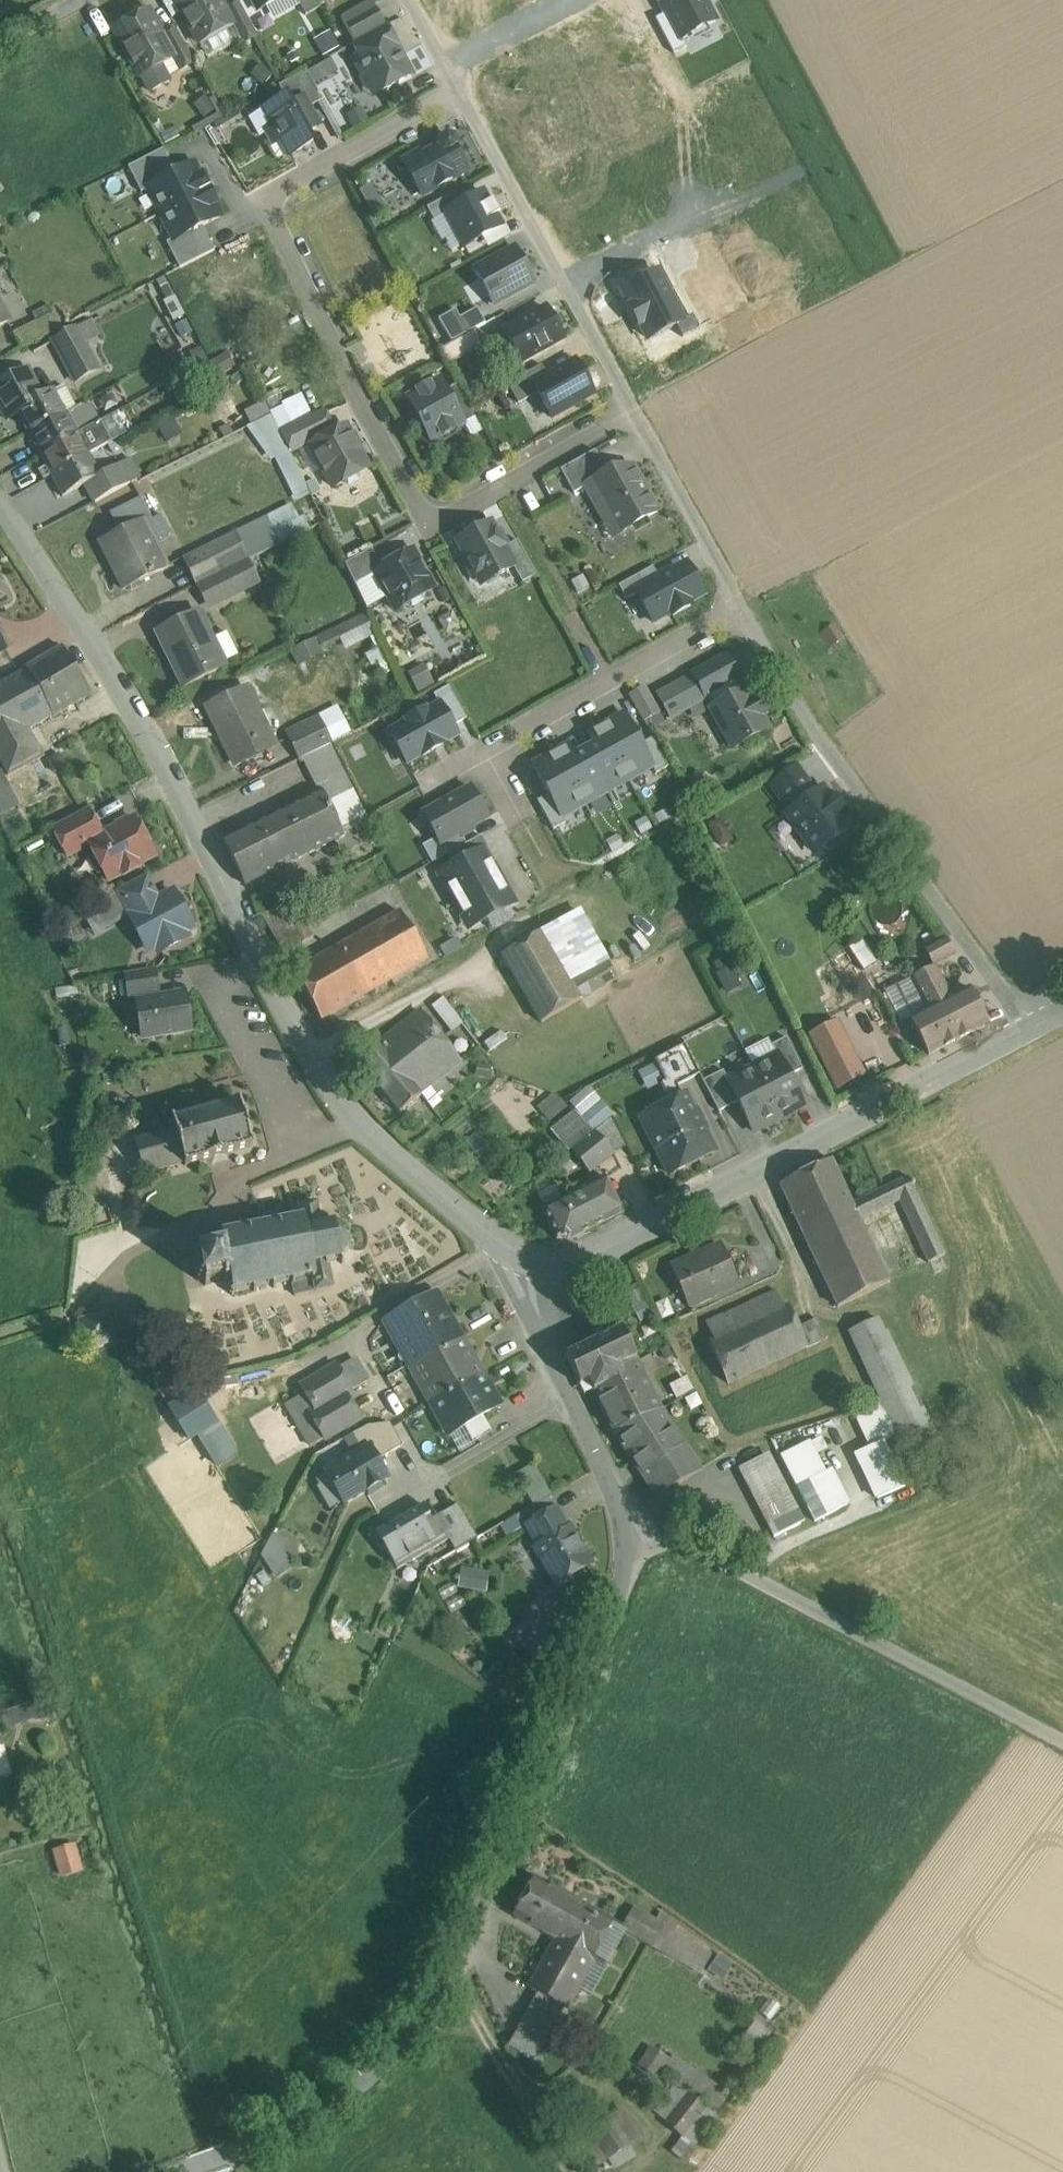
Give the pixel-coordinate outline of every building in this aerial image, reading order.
[(218,0),(175,0),(174,1),(199,46),(232,28),(234,27),(225,12),(218,0)] [(259,14),(284,0),(251,0),(259,14)] [(313,0),(295,0),(306,19),(320,11),(313,0)] [(257,39),(238,5),(225,12),(234,27),(232,28),(243,47),(257,39)] [(372,5),(341,22),(355,47),(386,30),(372,5)] [(162,38),(149,15),(133,24),(127,22),(120,26),(119,32),(115,34),(140,79),(141,79),(150,94),(169,83),(161,68),(173,61),(174,60),(162,38)] [(355,47),(353,48),(360,60),(356,62),(364,76),(362,82),(368,93),(374,94),(376,97),(382,93),(383,95),(404,84),(403,82),(409,78),(395,53),(399,50),(387,29),(386,30),(355,47)] [(194,65),(175,31),(162,38),(174,60),(173,61),(180,73),(194,65)] [(323,104),(306,74),(279,89),(285,101),(297,95),(307,112),(323,104)] [(285,101),(265,112),(274,128),(265,133),(273,147),(282,142),(291,158),(313,145),(308,136),(317,131),(307,112),(297,95),(285,101)] [(440,149),(421,160),(419,156),(404,164),(422,199),(466,175),(455,154),(457,148),(454,142),(448,140),(442,143),(440,149)] [(193,167),(148,190),(161,216),(208,192),(201,179),(199,180),(193,167)] [(215,206),(208,192),(161,216),(175,243),(220,220),(213,207),(215,206)] [(487,195),(465,207),(465,208),(464,208),(444,219),(463,253),(506,229),(487,195)] [(516,252),(475,275),(492,307),(534,285),(516,252)] [(446,345),(489,328),(482,311),(465,317),(462,311),(437,320),(446,345)] [(546,312),(505,335),(521,365),(563,342),(546,312)] [(54,315),(13,336),(21,351),(62,330),(57,321),(54,315)] [(63,318),(57,321),(62,330),(68,327),(63,318)] [(81,326),(89,343),(103,337),(96,320),(81,326)] [(98,371),(76,331),(52,344),(74,384),(98,371)] [(476,334),(441,353),(450,369),(484,349),(476,334)] [(202,371),(211,385),(236,370),(228,356),(202,371)] [(548,381),(533,389),(537,397),(551,422),(593,398),(575,365),(548,381)] [(541,369),(507,388),(518,408),(537,397),(533,389),(548,381),(541,369)] [(28,372),(0,388),(0,410),(7,422),(18,416),(29,436),(30,436),(66,415),(54,393),(43,399),(28,372)] [(439,384),(408,401),(432,444),(438,441),(439,443),(445,445),(456,438),(458,433),(457,431),(463,427),(445,394),(439,384)] [(476,420),(458,387),(445,394),(463,427),(476,420)] [(313,496),(283,431),(314,417),(310,408),(291,416),(286,406),(272,413),(267,403),(249,411),(293,506),(313,496)] [(66,415),(30,436),(41,456),(77,436),(93,428),(97,419),(92,408),(82,407),(66,415)] [(322,417),(304,426),(311,442),(310,443),(312,448),(332,437),(322,417)] [(99,450),(116,441),(106,422),(89,431),(99,450)] [(304,426),(286,435),(294,451),(310,443),(311,442),(304,426)] [(368,472),(345,430),(332,437),(312,448),(311,449),(333,491),(342,486),(348,487),(358,482),(359,476),(368,472)] [(77,436),(41,456),(52,477),(88,457),(77,436)] [(595,454),(560,474),(573,497),(585,491),(584,490),(607,477),(595,454)] [(88,457),(52,477),(63,497),(62,498),(63,499),(85,487),(101,478),(101,477),(99,478),(88,457)] [(140,480),(130,461),(119,467),(130,486),(140,480)] [(119,467),(101,477),(101,478),(85,487),(95,505),(130,486),(119,467)] [(632,472),(617,480),(607,477),(584,490),(585,491),(601,520),(609,516),(620,536),(657,516),(632,472)] [(100,545),(123,592),(168,569),(144,523),(100,545)] [(491,526),(457,544),(468,565),(464,567),(473,582),(477,580),(479,584),(496,575),(498,579),(514,571),(515,570),(504,551),(491,526)] [(208,549),(220,575),(249,562),(236,536),(208,549)] [(536,578),(517,544),(504,551),(515,570),(514,571),(522,586),(536,578)] [(208,549),(182,561),(196,588),(200,586),(220,575),(208,549)] [(372,552),(345,567),(355,587),(375,576),(375,575),(382,571),(372,552)] [(382,571),(375,575),(375,576),(396,613),(406,607),(412,609),(422,604),(424,598),(434,592),(413,554),(382,571)] [(249,562),(220,575),(200,586),(212,608),(234,597),(230,590),(256,577),(249,562)] [(669,571),(657,578),(658,580),(632,595),(635,599),(652,630),(669,621),(670,623),(695,609),(694,607),(707,600),(686,564),(671,573),(669,571)] [(658,580),(657,578),(653,570),(618,590),(626,604),(635,599),(632,595),(658,580)] [(198,614),(157,634),(184,689),(225,669),(223,665),(238,658),(226,634),(211,641),(198,614)] [(368,614),(336,630),(341,640),(373,624),(368,614)] [(62,648),(26,670),(26,671),(52,717),(53,718),(90,696),(62,648)] [(727,658),(690,678),(704,703),(741,683),(727,658)] [(411,673),(419,694),(437,688),(429,666),(411,673)] [(5,770),(23,804),(70,779),(55,750),(42,757),(28,731),(52,717),(26,671),(0,685),(0,762),(5,770)] [(704,705),(690,679),(656,698),(670,723),(704,705)] [(456,728),(471,720),(453,688),(439,696),(456,728)] [(652,688),(634,694),(646,727),(664,721),(652,688)] [(246,689),(207,708),(235,767),(275,748),(246,689)] [(737,689),(706,706),(733,756),(768,737),(760,724),(764,721),(763,719),(760,720),(756,711),(758,710),(757,707),(753,710),(745,697),(742,698),(737,689)] [(443,745),(457,737),(440,706),(389,734),(407,765),(422,757),(423,758),(444,747),(443,745)] [(341,716),(320,726),(330,746),(351,735),(341,716)] [(584,752),(608,796),(654,770),(624,717),(587,738),(593,748),(584,752)] [(318,722),(289,736),(301,760),(330,746),(320,726),(318,722)] [(330,746),(301,760),(318,793),(321,792),(347,779),(330,746)] [(563,821),(608,796),(584,752),(576,757),(570,747),(533,768),(563,821)] [(768,790),(787,814),(815,792),(797,768),(768,790)] [(23,804),(5,770),(0,773),(0,817),(23,804)] [(347,779),(321,792),(336,821),(361,809),(347,779)] [(422,815),(440,849),(490,823),(471,789),(422,815)] [(318,793),(223,841),(246,887),(344,838),(336,821),(321,792),(318,793)] [(850,833),(821,792),(783,818),(812,859),(850,833)] [(88,812),(54,831),(69,859),(90,848),(88,845),(102,838),(88,812)] [(102,838),(88,845),(90,848),(108,882),(122,874),(124,877),(139,869),(138,866),(154,857),(135,821),(102,838)] [(499,880),(484,853),(443,876),(457,903),(499,880)] [(147,880),(119,895),(119,896),(131,918),(159,903),(147,880)] [(513,907),(499,880),(457,903),(472,930),(513,907)] [(131,918),(129,919),(143,944),(156,948),(162,945),(166,951),(182,943),(178,936),(193,928),(174,894),(159,903),(131,918)] [(111,929),(129,919),(131,918),(119,896),(100,907),(111,929)] [(541,933),(552,951),(589,931),(579,912),(541,933)] [(400,913),(337,949),(365,997),(428,961),(427,960),(400,913)] [(570,983),(607,962),(589,931),(552,951),(570,983)] [(541,933),(502,956),(541,1024),(581,1001),(570,983),(552,951),(541,933)] [(932,952),(939,966),(963,953),(956,939),(932,952)] [(337,949),(294,973),(322,1022),(365,997),(337,949)] [(607,962),(570,983),(581,1001),(618,980),(607,962)] [(719,975),(729,995),(743,987),(734,968),(719,975)] [(935,969),(910,982),(927,1013),(929,1012),(951,1000),(935,969)] [(155,973),(126,978),(129,999),(159,994),(155,973)] [(951,1000),(929,1012),(927,1013),(909,1021),(928,1058),(987,1028),(969,991),(951,1000)] [(184,996),(137,1003),(143,1040),(190,1032),(184,996)] [(458,1063),(421,1016),(380,1046),(419,1093),(458,1063)] [(837,1022),(806,1039),(836,1097),(878,1076),(868,1056),(857,1062),(837,1022)] [(380,1046),(375,1040),(354,1057),(400,1114),(422,1097),(419,1093),(380,1046)] [(684,1047),(655,1062),(665,1083),(670,1092),(677,1088),(700,1076),(684,1047)] [(778,1057),(752,1070),(779,1123),(795,1114),(794,1112),(804,1108),(778,1057)] [(752,1070),(727,1083),(753,1134),(763,1129),(764,1131),(779,1123),(752,1070)] [(677,1088),(670,1092),(665,1083),(661,1085),(669,1100),(680,1094),(677,1088)] [(551,1121),(569,1106),(557,1092),(539,1108),(551,1121)] [(685,1096),(641,1119),(670,1176),(714,1153),(685,1096)] [(240,1104),(173,1123),(175,1130),(184,1163),(185,1166),(252,1148),(240,1104)] [(572,1152),(594,1134),(576,1112),(554,1130),(572,1152)] [(612,1122),(594,1134),(613,1155),(625,1149),(612,1122)] [(175,1130),(135,1142),(144,1175),(184,1163),(175,1130)] [(594,1134),(572,1152),(589,1174),(613,1155),(594,1134)] [(831,1162),(781,1187),(801,1230),(848,1206),(851,1205),(831,1162)] [(851,1205),(848,1206),(801,1230),(838,1308),(888,1284),(860,1222),(899,1203),(928,1265),(945,1256),(908,1178),(851,1205)] [(605,1179),(543,1210),(558,1240),(569,1241),(623,1214),(605,1179)] [(281,1223),(265,1226),(264,1223),(261,1223),(262,1227),(245,1230),(244,1226),(242,1227),(242,1231),(239,1231),(237,1226),(229,1228),(229,1233),(224,1234),(220,1232),(219,1234),(222,1236),(224,1246),(219,1247),(220,1251),(204,1255),(203,1250),(199,1250),(200,1255),(199,1256),(199,1257),(194,1258),(195,1261),(199,1261),(202,1277),(198,1277),(199,1281),(203,1280),(204,1281),(205,1281),(206,1286),(209,1285),(208,1280),(224,1277),(225,1282),(231,1281),(232,1291),(230,1294),(232,1296),(235,1292),(253,1289),(254,1292),(257,1292),(256,1288),(273,1285),(273,1289),(276,1288),(275,1285),(292,1282),(295,1297),(333,1288),(328,1263),(339,1260),(342,1265),(345,1263),(342,1259),(349,1249),(353,1250),(354,1247),(349,1246),(347,1235),(351,1232),(349,1230),(345,1232),(335,1226),(336,1221),(333,1221),(332,1225),(321,1227),(316,1204),(299,1207),(301,1220),(284,1223),(283,1219),(281,1219),(281,1223)] [(721,1247),(672,1270),(688,1306),(738,1284),(721,1247)] [(777,1292),(706,1324),(714,1341),(784,1309),(777,1292)] [(435,1295),(385,1322),(412,1369),(462,1341),(435,1295)] [(714,1341),(709,1343),(728,1385),(807,1349),(798,1328),(789,1307),(784,1309),(714,1341)] [(108,1312),(79,1320),(88,1348),(116,1340),(108,1312)] [(817,1320),(798,1328),(807,1349),(827,1340),(817,1320)] [(935,1434),(888,1334),(885,1335),(878,1320),(849,1333),(903,1449),(935,1434)] [(621,1330),(566,1357),(580,1386),(589,1382),(615,1435),(660,1410),(621,1330)] [(462,1341),(412,1369),(432,1405),(483,1376),(462,1341)] [(355,1359),(338,1369),(351,1391),(368,1381),(355,1359)] [(336,1367),(302,1386),(307,1394),(316,1410),(311,1413),(311,1414),(351,1391),(338,1369),(336,1367)] [(483,1376),(432,1405),(449,1434),(467,1424),(476,1439),(490,1431),(482,1416),(499,1405),(483,1376)] [(351,1391),(311,1414),(324,1437),(325,1438),(359,1419),(346,1395),(351,1392),(351,1391)] [(307,1394),(287,1405),(310,1445),(324,1437),(311,1414),(311,1413),(316,1410),(307,1394)] [(701,1470),(660,1410),(615,1435),(657,1499),(701,1470)] [(237,1454),(216,1421),(197,1432),(218,1466),(237,1454)] [(819,1440),(785,1453),(799,1489),(816,1483),(828,1515),(854,1505),(839,1466),(830,1469),(819,1440)] [(370,1445),(324,1472),(344,1505),(389,1479),(370,1445)] [(765,1456),(738,1470),(744,1482),(771,1468),(765,1456)] [(771,1468),(744,1482),(750,1493),(777,1479),(771,1468)] [(777,1479),(750,1493),(755,1504),(782,1490),(777,1479)] [(782,1490),(755,1504),(761,1516),(788,1502),(782,1490)] [(549,1498),(520,1515),(526,1526),(556,1509),(549,1498)] [(788,1502),(761,1516),(767,1527),(794,1513),(788,1502)] [(379,1531),(398,1567),(444,1543),(424,1506),(379,1531)] [(556,1509),(526,1526),(538,1546),(568,1530),(556,1509)] [(794,1513),(767,1527),(774,1540),(801,1525),(794,1513)] [(538,1546),(536,1548),(557,1584),(589,1565),(591,1559),(585,1549),(580,1547),(569,1529),(568,1530),(538,1546)] [(299,1563),(279,1533),(260,1545),(280,1575),(299,1563)] [(483,1577),(470,1574),(468,1587),(481,1589),(483,1577)] [(562,1644),(534,1616),(514,1635),(542,1664),(562,1644)] [(42,1702),(17,1705),(19,1718),(44,1715),(42,1702)] [(1,1777),(14,1774),(2,1731),(0,1732),(0,1775),(1,1777)] [(75,1845),(55,1851),(63,1876),(83,1870),(75,1845)] [(613,1920),(535,1877),(514,1915),(559,1940),(532,1989),(537,1992),(564,2007),(613,1920)] [(634,1907),(622,1931),(652,1946),(662,1926),(664,1922),(634,1907)] [(610,1926),(593,1956),(609,1965),(626,1935),(610,1926)] [(662,1926),(652,1946),(701,1974),(712,1955),(662,1926)] [(564,2007),(537,1992),(509,2043),(536,2058),(564,2007)] [(652,2046),(638,2066),(656,2079),(670,2059),(652,2046)] [(687,2094),(666,2123),(686,2138),(707,2109),(687,2094)] [(611,2117),(631,2146),(644,2137),(624,2108),(611,2117)] [(589,2130),(608,2160),(631,2146),(611,2117),(589,2130)] [(595,2168),(608,2160),(589,2130),(577,2138),(595,2168)] [(667,2167),(678,2171),(687,2171),(696,2154),(677,2145),(667,2167)] [(631,2146),(608,2160),(615,2171),(638,2157),(631,2146)]
